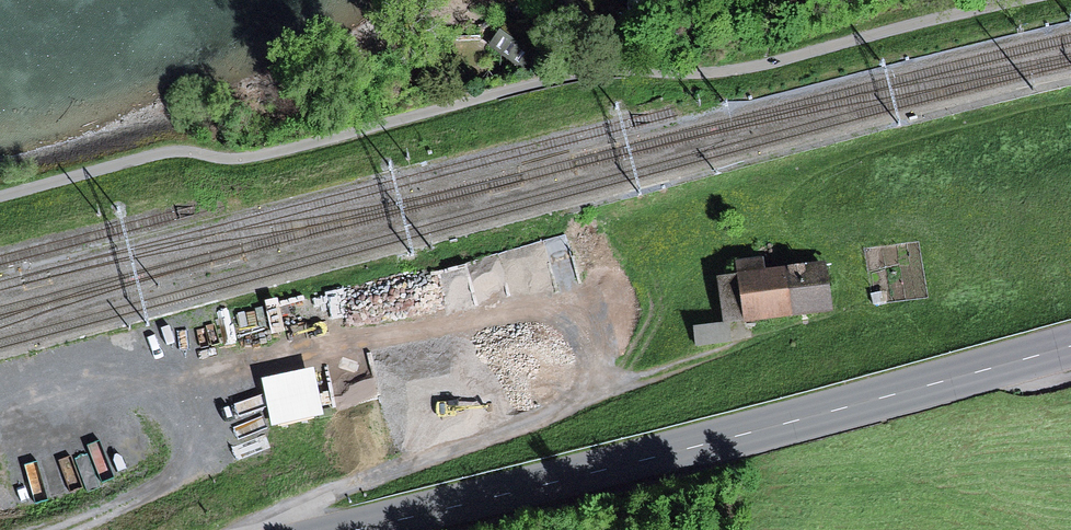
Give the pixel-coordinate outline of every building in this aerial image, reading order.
[(536,46),(507,21),(489,44),(520,67),(536,46)] [(734,271),(719,273),(724,317),(825,307),(820,264),(762,270),(761,261),(733,263),(734,271)] [(727,346),(724,317),(688,321),(691,350),(727,346)] [(268,371),(275,419),(329,412),(322,364),(268,371)]
